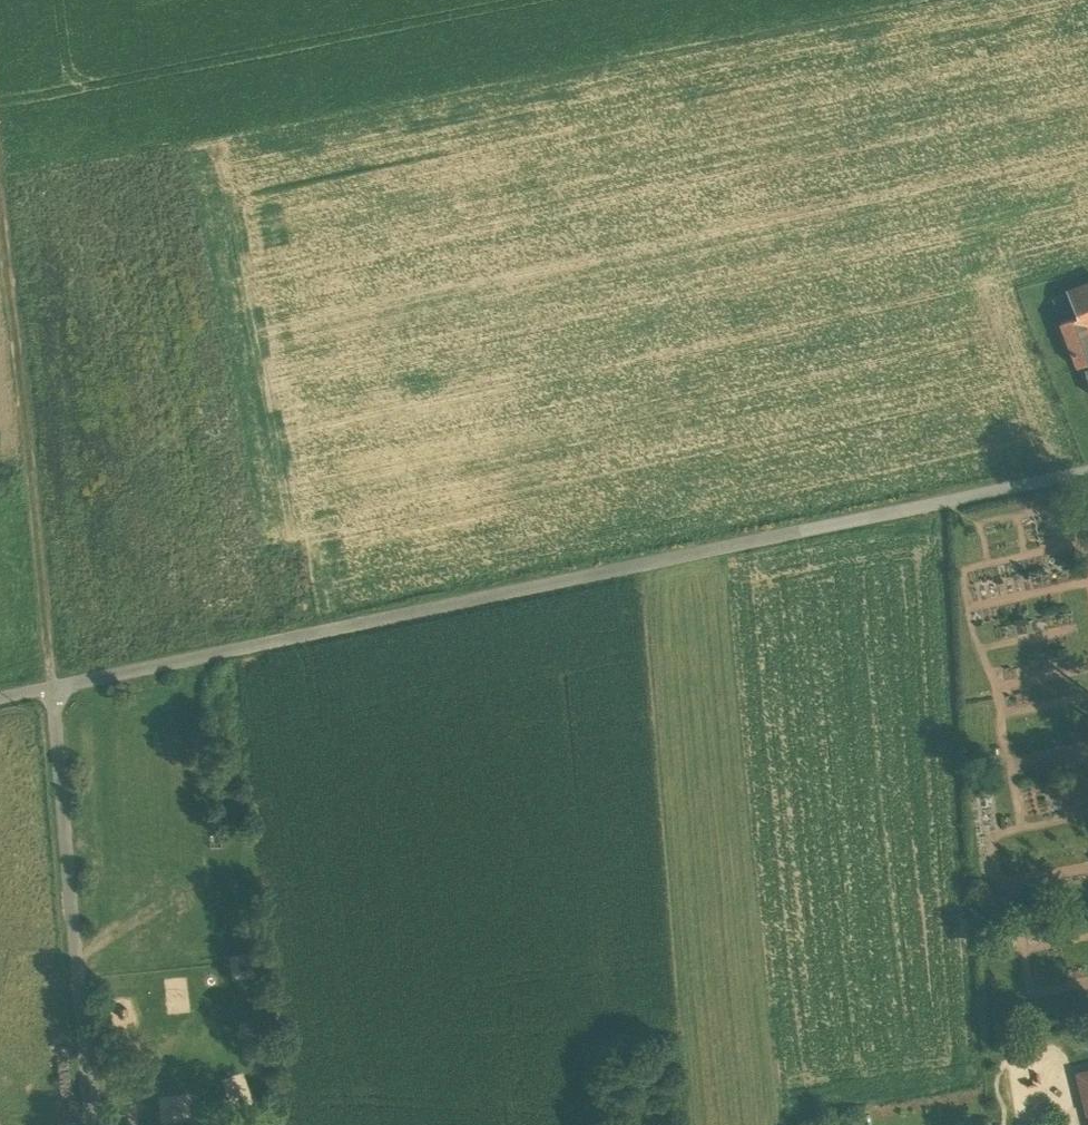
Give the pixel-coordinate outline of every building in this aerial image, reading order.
[(1074,289),(1081,307),(1085,312),(1087,311),(1087,283),(1074,289)] [(1081,307),(1074,289),(1066,292),(1069,303),(1075,316),(1079,315),(1085,312),(1081,307)] [(1069,303),(1056,308),(1061,322),(1075,316),(1069,303)] [(1085,312),(1079,315),(1086,332),(1087,332),(1087,311),(1085,312)] [(1061,322),(1059,323),(1065,341),(1086,332),(1079,315),(1075,316),(1061,322)] [(1065,341),(1070,353),(1087,347),(1087,338),(1086,332),(1065,341)] [(1070,353),(1075,367),(1081,365),(1081,364),(1087,361),(1087,347),(1070,353)] [(1078,1073),(1087,1111),(1087,1071),(1078,1073)]
